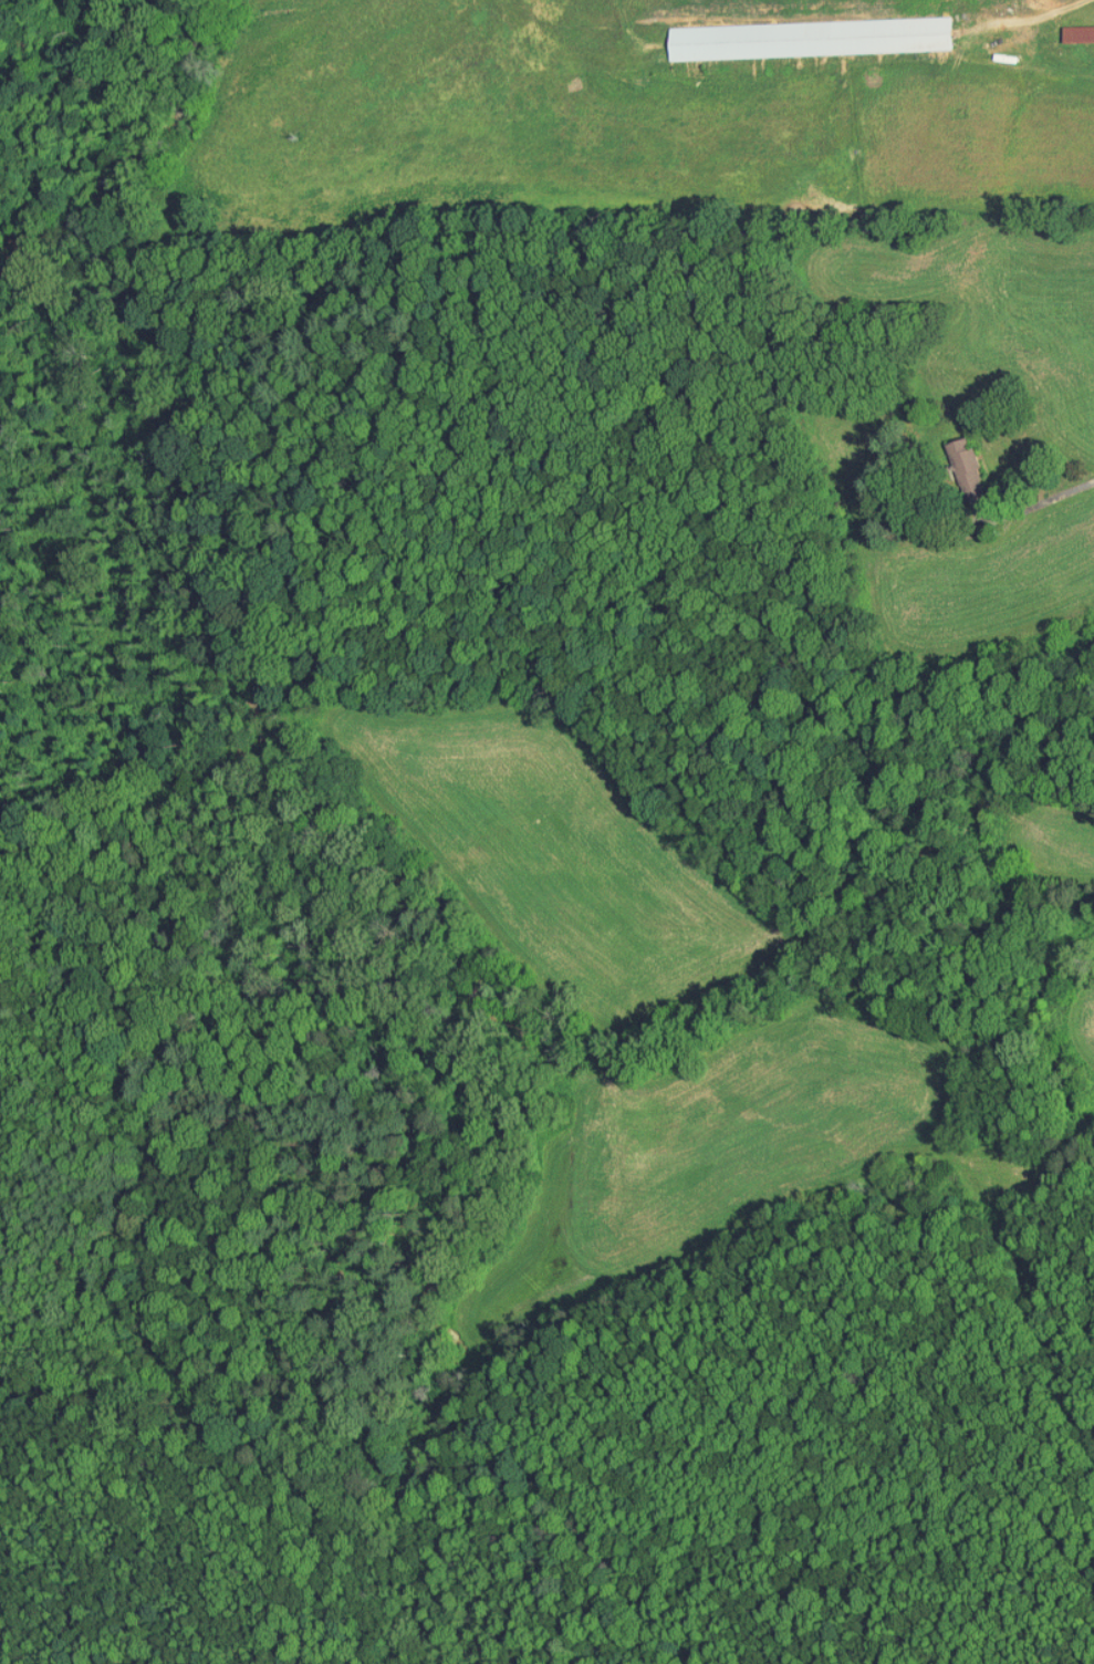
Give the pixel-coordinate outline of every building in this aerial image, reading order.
[(946,44),(945,11),(663,19),(664,53),(946,44)] [(1057,20),(1057,37),(1093,36),(1093,19),(1057,20)] [(962,429),(942,436),(957,479),(977,472),(962,429)]
